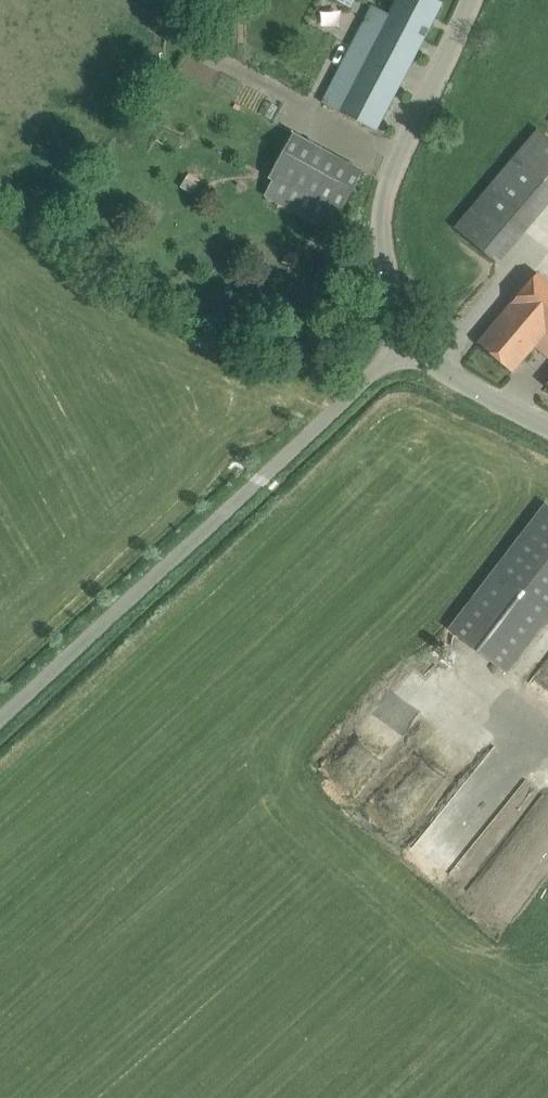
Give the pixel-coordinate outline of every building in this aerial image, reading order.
[(377,130),(443,2),(439,0),(397,0),(391,13),(373,4),(323,102),(377,130)] [(497,262),(547,203),(547,136),(539,129),(456,226),(497,262)] [(276,175),(266,194),(331,230),(364,171),(294,133),(272,173),(276,175)] [(479,342),(514,371),(547,332),(547,333),(547,280),(538,272),(479,342)] [(507,672),(547,619),(547,504),(547,503),(450,629),(507,672)]
